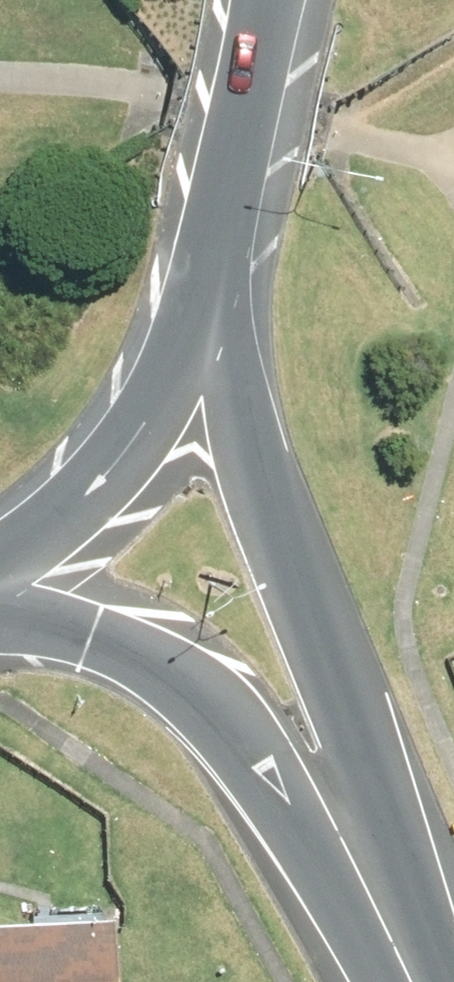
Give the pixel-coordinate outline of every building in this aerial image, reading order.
[(110,918),(0,921),(0,981),(113,981),(110,918)]
